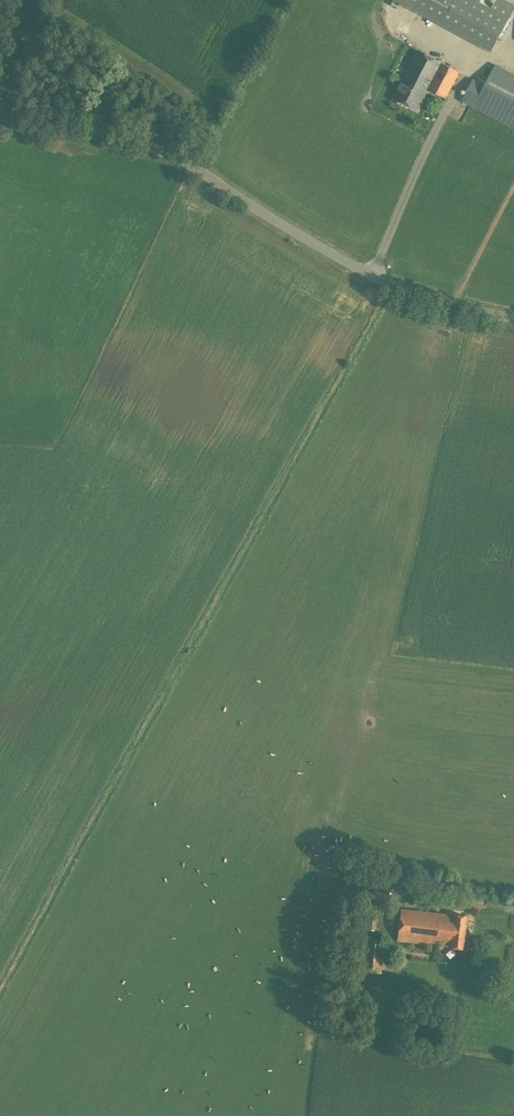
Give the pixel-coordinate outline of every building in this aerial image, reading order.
[(513,7),(513,5),(504,0),(397,0),(491,50),(513,7)] [(446,97),(459,71),(419,50),(394,98),(418,110),(429,88),(446,97)] [(496,65),(485,85),(473,78),(461,101),(513,128),(513,74),(496,65)] [(454,915),(401,908),(396,941),(432,945),(431,955),(438,955),(438,946),(450,947),(462,949),(466,916),(454,915)] [(384,940),(365,937),(361,970),(380,973),(384,940)]
